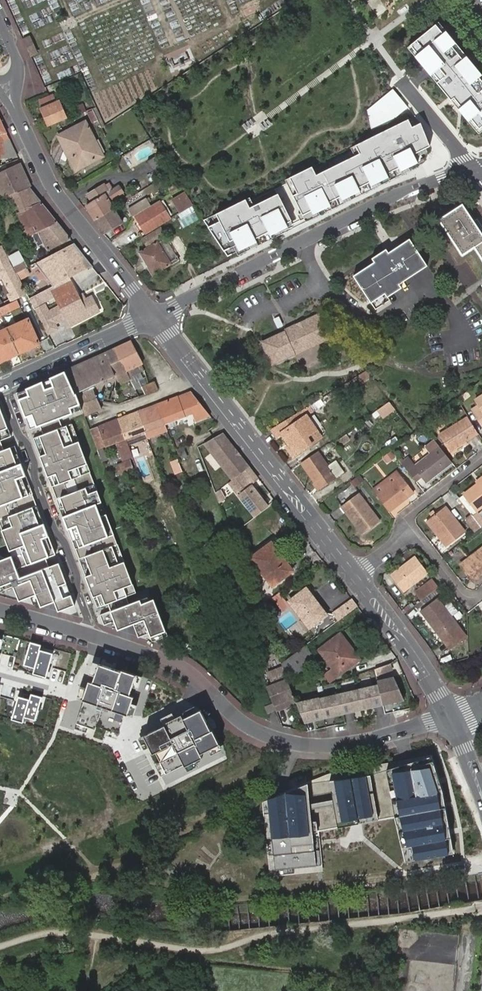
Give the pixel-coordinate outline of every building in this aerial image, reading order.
[(407,49),(477,132),(481,128),(481,72),(440,22),(407,49)] [(30,36),(23,40),(27,49),(35,46),(30,36)] [(35,46),(27,49),(31,58),(39,54),(35,46)] [(52,96),(40,101),(43,108),(41,109),(48,127),(68,119),(60,100),(55,102),(52,96)] [(43,108),(40,101),(34,104),(37,110),(41,109),(43,108)] [(76,116),(85,112),(83,105),(73,109),(76,116)] [(95,110),(88,113),(93,124),(99,121),(95,110)] [(314,168),(288,181),(304,214),(300,216),(303,223),(335,208),(414,169),(421,163),(416,153),(431,146),(420,123),(414,127),(410,119),(358,145),(363,154),(318,176),(314,168)] [(17,156),(0,121),(0,159),(17,156)] [(59,135),(70,156),(67,158),(74,170),(101,155),(83,122),(59,135)] [(0,174),(0,197),(1,200),(7,198),(29,188),(32,187),(20,164),(0,174)] [(173,181),(166,185),(171,194),(178,190),(173,181)] [(108,192),(104,186),(88,196),(93,202),(86,207),(95,221),(113,209),(108,200),(120,193),(122,196),(123,194),(118,186),(108,192)] [(29,188),(7,198),(10,206),(17,203),(21,214),(17,216),(26,231),(25,232),(27,235),(31,233),(32,235),(34,234),(57,223),(29,188)] [(194,205),(186,193),(173,200),(181,213),(194,205)] [(247,200),(204,220),(231,260),(296,228),(280,194),(250,208),(247,200)] [(135,216),(151,206),(146,199),(128,210),(132,217),(135,216)] [(146,234),(172,218),(161,200),(151,206),(135,216),(146,234)] [(465,205),(441,220),(464,255),(475,248),(481,258),(481,232),(465,205)] [(104,235),(105,234),(123,224),(113,209),(95,221),(104,235)] [(195,212),(181,220),(185,227),(200,220),(195,212)] [(47,250),(69,238),(57,223),(34,234),(40,245),(43,244),(47,250)] [(170,260),(161,245),(168,241),(160,228),(144,239),(148,246),(139,252),(154,276),(179,261),(177,256),(170,260)] [(399,286),(427,267),(410,240),(388,254),(375,263),(353,277),(371,304),(385,295),(399,286)] [(168,241),(161,245),(170,260),(177,256),(168,241)] [(34,263),(53,286),(75,275),(71,267),(86,260),(73,243),(34,263)] [(372,259),(375,263),(388,254),(385,250),(372,259)] [(10,293),(8,294),(11,301),(25,294),(24,292),(2,251),(0,252),(0,279),(2,278),(10,293)] [(8,257),(11,264),(23,258),(20,252),(8,257)] [(12,265),(15,273),(25,268),(22,260),(12,265)] [(75,275),(91,267),(86,260),(71,267),(75,275)] [(70,283),(53,292),(60,306),(48,312),(44,304),(34,310),(47,333),(56,328),(54,323),(66,317),(70,325),(98,311),(91,297),(80,303),(70,283)] [(399,286),(385,295),(388,299),(401,289),(399,286)] [(44,304),(38,294),(28,299),(34,310),(44,304)] [(20,306),(17,300),(0,308),(0,315),(20,306)] [(323,313),(261,342),(271,365),(333,337),(323,313)] [(39,344),(28,319),(0,332),(0,362),(39,344)] [(127,370),(139,365),(137,359),(139,357),(137,351),(134,352),(129,342),(116,348),(126,370),(127,370)] [(126,370),(116,348),(66,371),(76,394),(83,411),(85,416),(103,410),(92,386),(122,372),(124,376),(129,374),(127,370),(126,370)] [(371,379),(365,370),(355,376),(361,385),(371,379)] [(83,411),(66,371),(18,394),(31,428),(42,425),(47,436),(35,441),(97,605),(136,592),(72,425),(60,430),(57,421),(83,411)] [(155,382),(147,385),(150,392),(158,389),(155,382)] [(144,394),(150,392),(147,385),(141,387),(144,394)] [(190,390),(157,403),(165,424),(175,420),(193,413),(195,420),(210,414),(190,390)] [(476,400),(479,406),(472,410),(481,425),(481,396),(476,400)] [(395,409),(390,402),(378,411),(384,418),(395,409)] [(165,424),(157,403),(137,411),(145,432),(164,424),(165,424)] [(313,412),(309,406),(299,412),(303,418),(306,417),(313,412)] [(11,438),(0,407),(0,442),(11,438)] [(117,419),(127,447),(148,440),(147,437),(145,432),(137,411),(117,419)] [(292,456),(320,437),(306,417),(303,418),(299,412),(272,428),(279,437),(283,434),(291,446),(286,449),(292,456)] [(448,450),(478,432),(468,417),(439,433),(448,450)] [(95,442),(97,450),(103,448),(115,443),(122,462),(131,459),(127,447),(117,419),(90,429),(95,442)] [(175,420),(165,424),(167,430),(177,426),(175,420)] [(164,424),(145,432),(147,437),(166,430),(164,424)] [(205,442),(212,451),(229,439),(223,431),(205,442)] [(212,451),(233,479),(250,466),(229,439),(212,451)] [(407,459),(401,464),(415,481),(421,477),(425,482),(433,477),(430,473),(442,465),(444,468),(451,462),(435,441),(426,448),(430,454),(414,467),(407,459)] [(11,556),(0,560),(0,592),(14,586),(19,601),(36,594),(41,607),(54,602),(58,612),(75,605),(59,563),(49,567),(45,558),(55,554),(37,506),(32,494),(33,494),(15,446),(2,451),(0,444),(0,526),(11,556)] [(103,448),(97,450),(102,463),(107,461),(103,448)] [(325,465),(314,451),(297,462),(312,482),(318,489),(334,477),(325,465)] [(390,451),(381,457),(385,464),(394,459),(390,451)] [(136,458),(142,473),(151,469),(146,454),(136,458)] [(183,471),(178,459),(169,463),(173,474),(183,471)] [(130,461),(117,466),(121,476),(133,471),(130,461)] [(328,463),(325,465),(334,477),(337,475),(328,463)] [(444,468),(442,465),(430,473),(433,477),(444,468)] [(229,482),(255,516),(268,507),(249,482),(257,476),(250,466),(233,479),(229,482)] [(371,488),(387,509),(411,491),(395,470),(371,488)] [(145,481),(149,491),(155,489),(151,478),(145,481)] [(479,486),(478,484),(463,495),(475,511),(481,506),(481,484),(479,486)] [(339,503),(361,532),(378,519),(357,490),(339,503)] [(442,528),(450,540),(465,528),(445,503),(426,517),(437,531),(442,528)] [(481,523),(481,513),(479,509),(474,513),(481,523)] [(476,528),(481,523),(474,513),(472,510),(466,515),(476,528)] [(446,542),(450,540),(442,528),(437,531),(446,542)] [(251,558),(271,585),(292,570),(271,543),(251,558)] [(481,573),(481,545),(460,561),(473,579),(481,573)] [(415,554),(389,573),(402,589),(427,571),(415,554)] [(420,599),(439,584),(433,576),(414,591),(420,599)] [(439,584),(420,599),(424,603),(443,589),(439,584)] [(289,602),(308,627),(326,615),(306,589),(289,602)] [(148,595),(99,614),(104,626),(111,623),(113,628),(118,626),(119,629),(135,623),(140,634),(150,630),(154,641),(167,635),(153,598),(150,600),(148,595)] [(455,643),(467,634),(452,614),(445,604),(438,595),(420,609),(444,639),(449,635),(455,643)] [(280,611),(288,605),(284,598),(275,603),(280,611)] [(337,621),(357,606),(352,599),(331,614),(337,621)] [(452,599),(445,604),(452,614),(460,609),(452,599)] [(328,682),(356,661),(347,650),(350,648),(339,633),(318,650),(331,668),(323,675),(328,682)] [(449,635),(444,639),(449,647),(455,643),(449,635)] [(282,668),(282,670),(298,676),(315,664),(316,662),(303,646),(280,663),(282,668)] [(356,661),(359,660),(350,648),(347,650),(356,661)] [(50,656),(27,649),(19,675),(42,682),(50,656)] [(140,676),(93,662),(72,721),(118,737),(140,676)] [(390,665),(374,669),(376,676),(393,671),(390,665)] [(267,673),(272,685),(286,679),(282,670),(282,668),(267,673)] [(377,686),(296,705),(304,724),(404,701),(391,678),(377,682),(377,686)] [(286,680),(266,688),(272,704),(275,712),(296,705),(286,680)] [(42,699),(18,692),(11,718),(34,725),(42,699)] [(275,712),(272,704),(264,707),(267,715),(275,712)] [(198,711),(142,737),(165,779),(222,755),(198,711)] [(432,763),(388,771),(404,859),(448,851),(432,763)] [(365,779),(332,785),(341,833),(374,828),(365,779)] [(312,843),(306,798),(272,802),(277,847),(312,843)]
